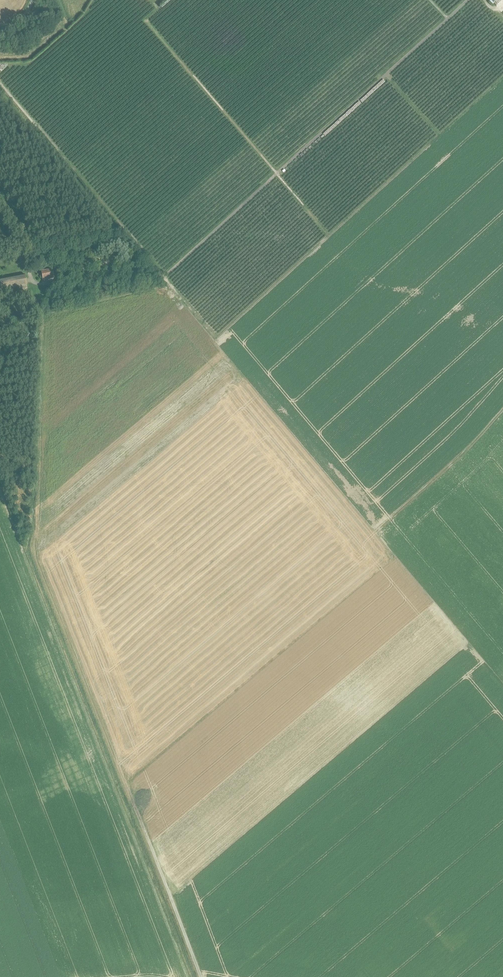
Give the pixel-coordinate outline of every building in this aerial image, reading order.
[(41,272),(43,281),(55,278),(53,269),(41,272)] [(27,288),(25,275),(0,279),(0,293),(27,288)]
